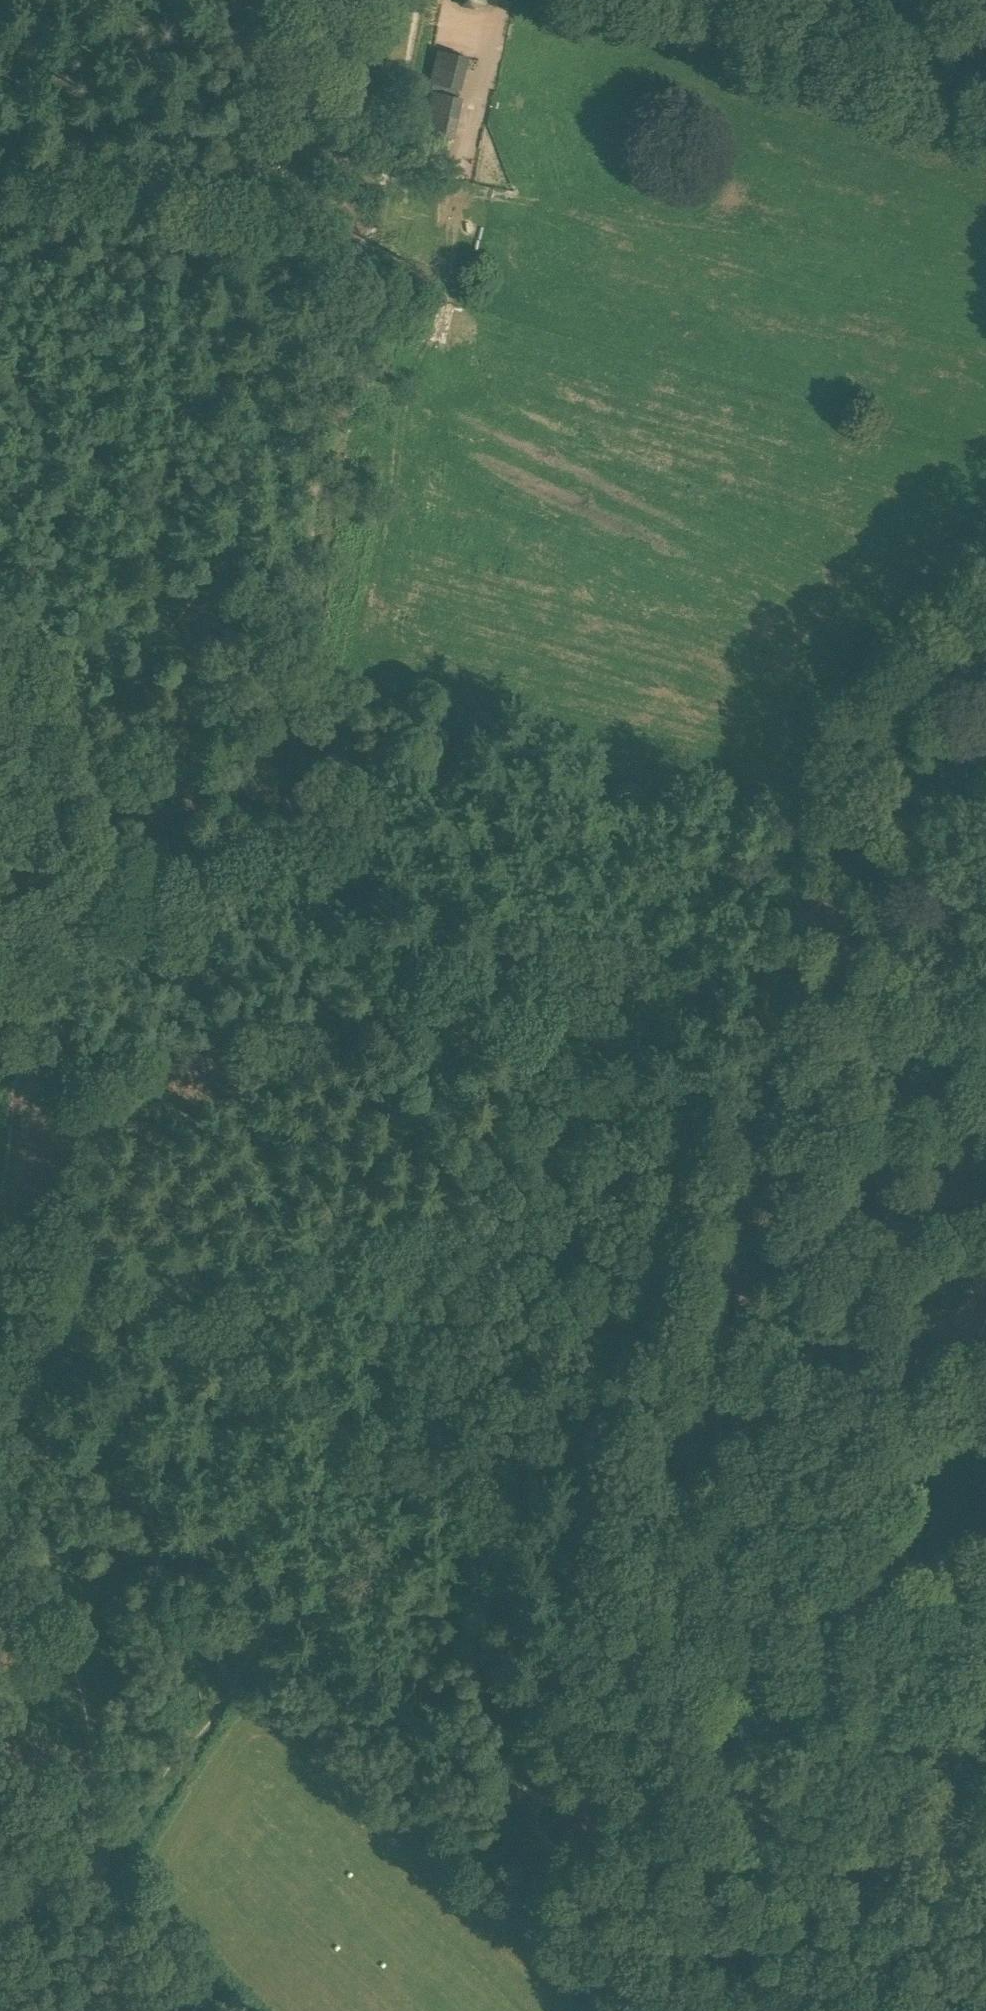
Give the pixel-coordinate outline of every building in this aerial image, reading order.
[(458,96),(468,57),(439,51),(430,90),(458,96)] [(451,137),(462,98),(433,91),(423,129),(451,137)] [(468,184),(469,169),(455,169),(454,184),(468,184)]
